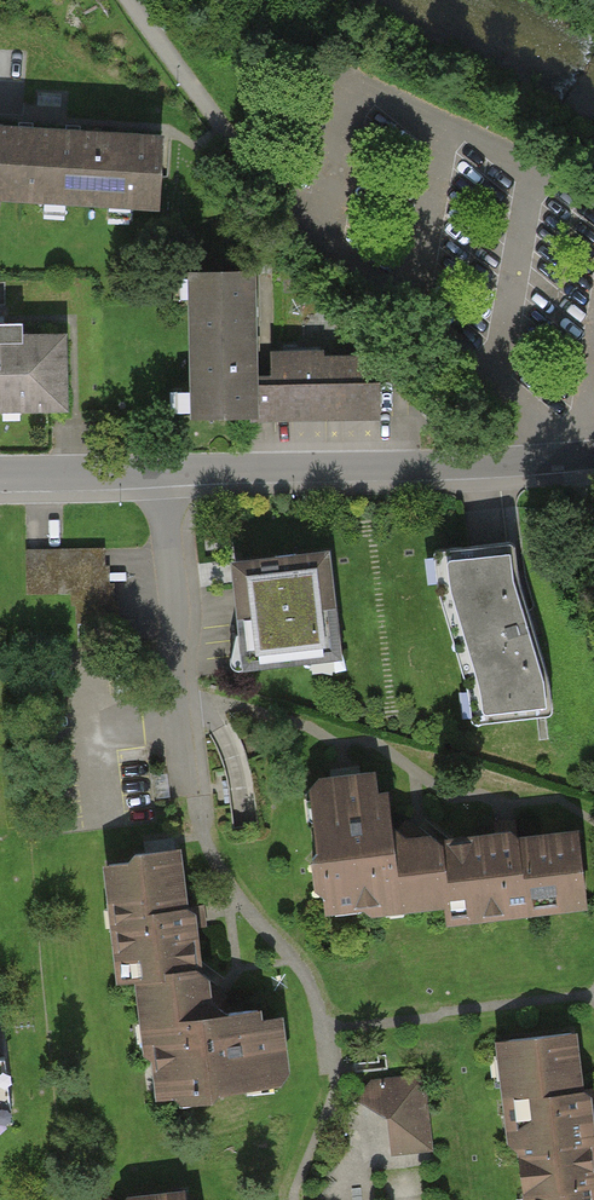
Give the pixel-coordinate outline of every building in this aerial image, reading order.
[(72,92),(31,91),(30,106),(72,108),(72,92)] [(291,125),(284,124),(283,131),(290,132),(291,125)] [(157,205),(161,141),(0,130),(0,195),(157,205)] [(258,277),(189,278),(191,426),(260,425),(259,353),(258,277)] [(69,419),(68,340),(0,341),(0,420),(69,419)] [(260,425),(383,423),(381,351),(259,353),(260,425)] [(488,550),(428,555),(474,735),(565,729),(514,548),(488,550)] [(114,576),(93,553),(25,555),(26,595),(76,594),(78,647),(116,646),(114,576)] [(335,558),(231,568),(242,678),(346,668),(335,558)] [(385,766),(307,775),(323,911),(439,898),(442,922),(588,904),(578,823),(433,841),(431,827),(393,832),(385,766)] [(187,850),(98,860),(112,984),(137,981),(201,974),(187,850)] [(201,974),(137,981),(151,1099),(288,1083),(279,1005),(223,1012),(219,972),(201,974)] [(579,1030),(506,1041),(529,1199),(593,1199),(593,1134),(588,1095),(579,1030)] [(14,1122),(6,1048),(0,1049),(0,1124),(14,1122)] [(424,1075),(349,1081),(350,1102),(390,1124),(392,1155),(430,1152),(424,1075)]
